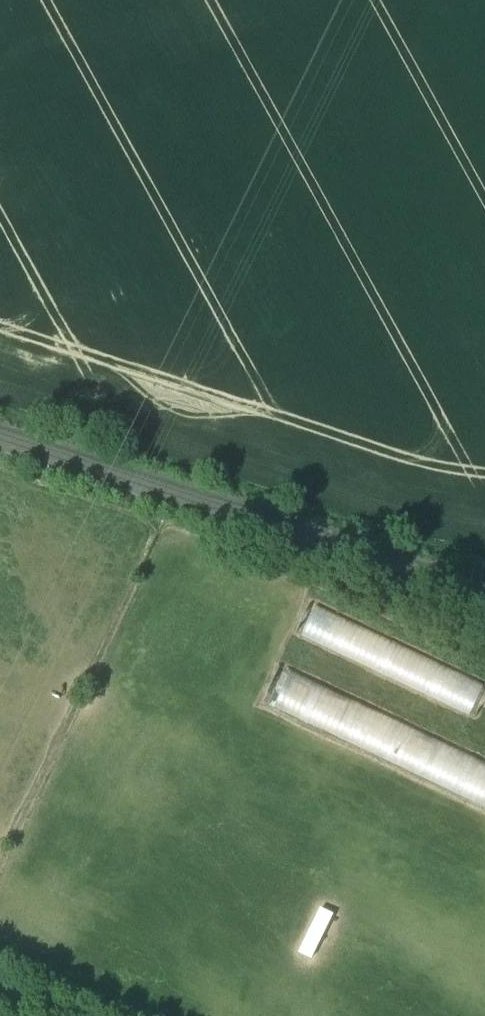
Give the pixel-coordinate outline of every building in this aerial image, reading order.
[(297,635),(475,718),(484,696),(484,686),(311,606),(297,635)] [(293,637),(282,663),(322,680),(333,654),(293,637)] [(265,703),(484,808),(484,764),(282,667),(265,703)] [(322,905),(303,953),(317,958),(336,910),(322,905)]
